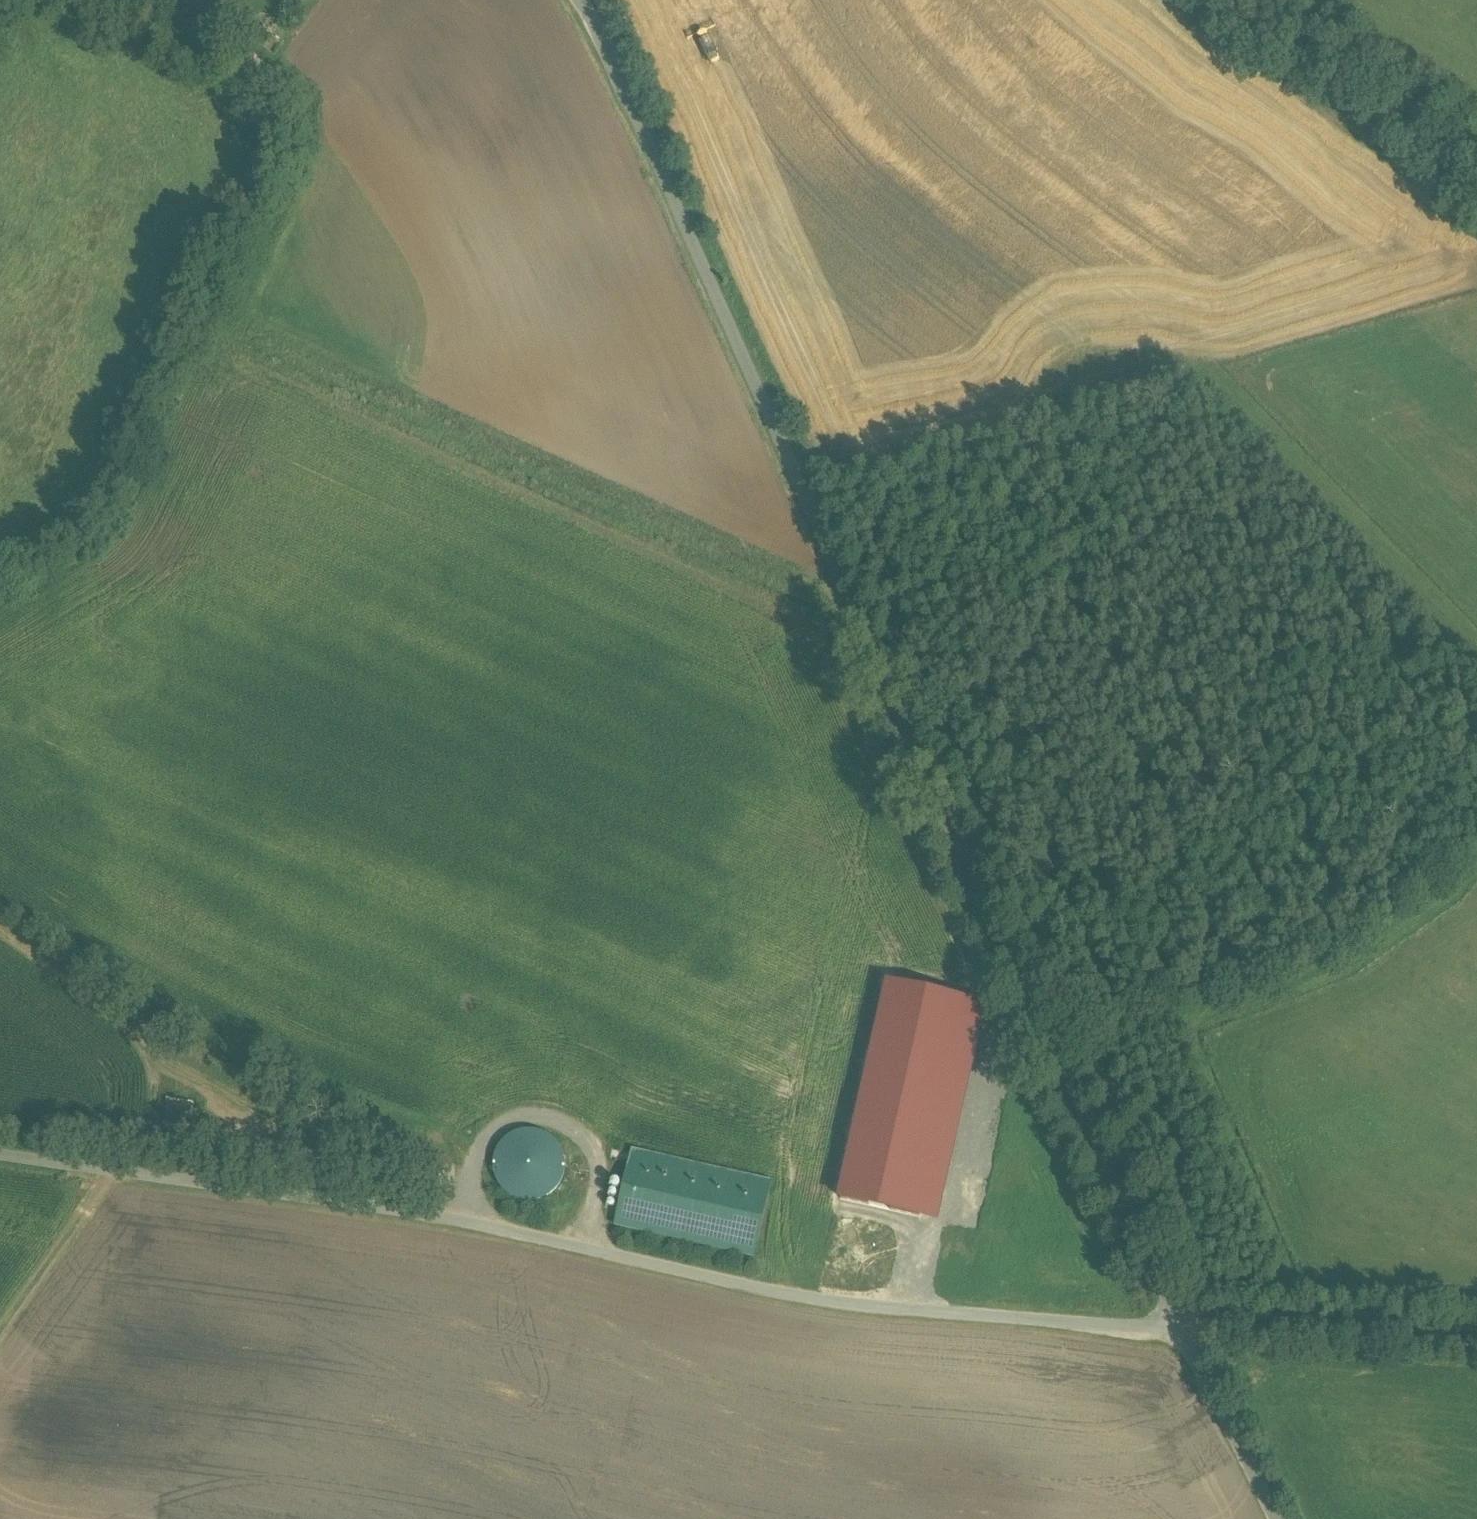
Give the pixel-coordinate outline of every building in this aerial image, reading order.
[(168,1122),(195,1124),(197,1102),(170,1100),(168,1122)] [(524,1129),(509,1132),(501,1138),(495,1148),(493,1162),(496,1172),(502,1180),(512,1187),(530,1188),(545,1180),(551,1170),(553,1157),(549,1144),(541,1135),(524,1129)] [(775,1164),(612,1132),(597,1210),(760,1241),(775,1164)]
